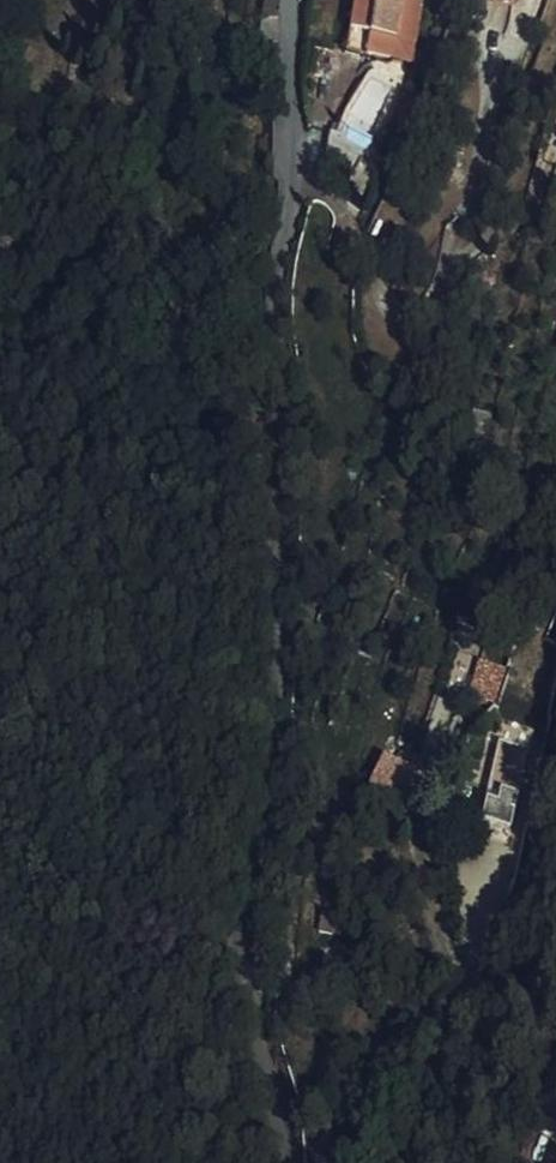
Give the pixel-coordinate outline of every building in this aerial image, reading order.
[(384,79),(393,10),(399,10),(400,0),(342,0),(334,72),(384,79)] [(365,137),(385,146),(396,114),(375,105),(365,137)] [(308,178),(336,188),(354,149),(351,149),(321,140),(318,139),(308,178)] [(454,709),(461,707),(474,674),(444,666),(433,701),(454,709)] [(498,740),(480,822),(511,829),(529,746),(498,740)] [(405,797),(417,769),(382,754),(370,783),(405,797)]
